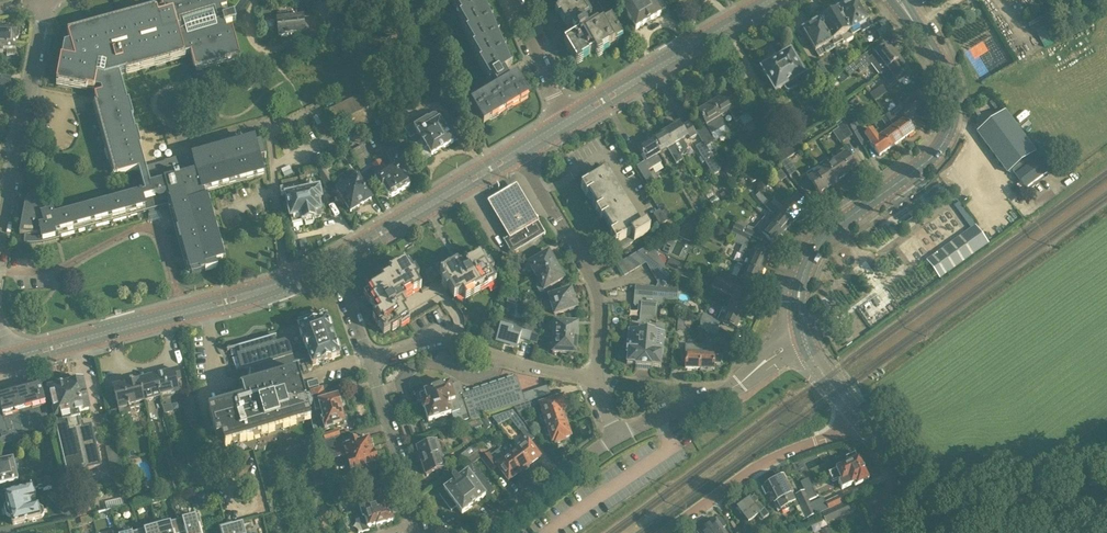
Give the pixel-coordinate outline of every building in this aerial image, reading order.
[(145,167),(139,146),(141,146),(136,130),(135,130),(131,117),(133,117),(128,101),(127,101),(119,74),(126,72),(191,54),(195,69),(240,56),(232,29),(226,30),(225,27),(232,25),(235,24),(233,17),(222,20),(220,11),(226,9),(224,0),(160,0),(162,9),(68,35),(70,44),(64,45),(62,58),(61,58),(56,83),(94,90),(95,88),(101,89),(102,93),(94,95),(96,102),(93,103),(114,177),(138,170),(145,167)] [(515,82),(507,69),(508,68),(479,0),(454,0),(482,64),(490,78),(494,76),(502,89),(473,107),(483,124),(527,98),(517,81),(515,82)] [(589,32),(582,20),(587,17),(577,0),(557,0),(561,7),(557,10),(571,34),(572,33),(574,36),(564,42),(575,62),(594,51),(596,55),(617,42),(616,40),(622,36),(611,17),(601,23),(602,25),(589,32)] [(603,13),(615,7),(612,2),(611,0),(596,0),(603,13)] [(635,30),(661,15),(660,13),(666,10),(660,0),(654,3),(652,0),(617,0),(635,30)] [(866,21),(853,0),(837,10),(852,35),(860,30),(862,33),(873,26),(869,19),(866,21)] [(310,7),(322,32),(339,24),(329,2),(322,5),(321,2),(310,7)] [(276,20),(278,36),(304,34),(303,18),(308,17),(307,6),(301,7),(302,17),(287,19),(286,13),(277,14),(278,20),(276,20)] [(837,10),(819,20),(834,45),(843,40),(844,42),(853,37),(852,35),(837,10)] [(834,45),(819,20),(802,30),(815,52),(816,51),(819,56),(826,52),(827,53),(836,48),(834,45)] [(879,24),(882,29),(885,34),(891,30),(885,21),(879,24)] [(15,43),(15,40),(16,40),(16,30),(0,30),(0,43),(15,43)] [(0,43),(0,55),(3,55),(3,51),(7,51),(6,56),(15,56),(15,43),(0,43)] [(875,54),(856,68),(853,64),(840,75),(844,80),(857,70),(860,73),(871,64),(879,75),(885,70),(899,60),(899,59),(899,60),(891,49),(891,48),(889,49),(886,45),(875,53),(875,54)] [(797,87),(797,86),(798,85),(796,81),(804,76),(790,51),(788,52),(787,51),(781,54),(782,56),(781,57),(780,56),(778,56),(777,56),(776,56),(775,57),(774,57),(773,58),(772,58),(771,59),(770,60),(770,61),(769,63),(769,64),(768,64),(767,63),(761,66),(762,68),(760,69),(774,93),(783,88),(785,92),(788,93),(797,87)] [(899,60),(885,70),(888,74),(890,73),(896,80),(898,82),(904,78),(902,76),(908,71),(908,70),(907,71),(899,60),(900,60),(899,60)] [(821,62),(814,66),(812,67),(823,84),(831,79),(821,62)] [(10,80),(0,79),(0,91),(8,93),(10,80)] [(874,101),(886,93),(882,86),(869,94),(874,101)] [(370,106),(364,92),(326,110),(333,124),(370,106)] [(711,103),(720,117),(730,111),(736,122),(739,120),(744,128),(745,128),(745,127),(746,126),(750,133),(757,130),(752,123),(736,95),(735,96),(728,100),(725,95),(711,103)] [(720,117),(711,103),(697,112),(711,135),(725,127),(719,118),(720,117)] [(843,121),(837,112),(831,116),(831,117),(836,125),(843,121)] [(1007,112),(978,133),(1008,174),(1012,170),(1034,155),(1036,153),(1007,112)] [(891,123),(885,115),(880,119),(885,127),(891,123)] [(453,143),(457,141),(450,128),(445,131),(440,121),(439,120),(438,120),(436,117),(433,116),(428,119),(427,118),(422,122),(420,119),(404,129),(410,138),(418,133),(422,141),(412,147),(420,161),(422,160),(423,161),(430,157),(432,156),(452,144),(453,143)] [(898,124),(893,127),(902,140),(913,132),(914,132),(905,119),(898,124)] [(838,128),(846,140),(852,136),(843,121),(837,126),(838,128)] [(665,131),(683,160),(683,159),(681,156),(688,148),(683,139),(687,137),(689,139),(691,140),(696,137),(688,123),(688,124),(682,128),(679,123),(665,131)] [(705,146),(711,143),(714,141),(705,126),(696,131),(703,142),(705,146)] [(371,168),(375,166),(363,145),(359,147),(349,127),(339,132),(366,182),(376,176),(371,168)] [(893,127),(882,135),(891,148),(902,140),(893,127)] [(846,140),(838,128),(832,132),(840,144),(846,140)] [(891,148),(882,135),(878,138),(872,130),(865,135),(861,130),(855,134),(862,146),(868,141),(876,152),(879,156),(880,156),(879,156),(891,148)] [(683,160),(665,131),(651,140),(660,154),(667,149),(676,164),(683,160)] [(781,163),(787,159),(805,147),(797,136),(774,152),(781,163)] [(660,154),(651,140),(637,148),(645,161),(636,167),(648,186),(655,182),(648,171),(661,163),(657,155),(660,154)] [(145,167),(138,170),(143,188),(53,213),(52,213),(42,215),(39,204),(42,203),(41,202),(41,200),(40,199),(39,198),(39,197),(38,197),(37,196),(35,196),(34,195),(33,195),(32,195),(31,195),(29,195),(30,198),(29,198),(28,198),(27,199),(27,200),(26,200),(26,201),(25,202),(25,203),(19,235),(25,235),(24,244),(28,244),(31,244),(35,244),(38,244),(42,243),(45,243),(49,242),(52,241),(56,240),(53,230),(56,229),(58,236),(148,211),(151,220),(159,218),(156,209),(168,205),(186,272),(190,271),(192,276),(194,275),(197,275),(199,274),(201,273),(201,271),(205,270),(205,271),(218,268),(216,262),(223,260),(203,190),(263,174),(259,160),(265,158),(261,143),(255,144),(254,141),(193,158),(192,154),(145,167)] [(695,147),(696,148),(702,157),(699,159),(702,164),(704,162),(713,175),(720,171),(705,146),(703,142),(695,147)] [(833,162),(844,177),(850,173),(852,176),(858,172),(842,149),(836,153),(839,157),(833,162)] [(399,166),(414,158),(410,152),(394,160),(397,165),(398,165),(399,166)] [(777,161),(772,152),(766,156),(771,165),(777,161)] [(1034,155),(1012,170),(1026,189),(1047,173),(1034,155)] [(414,158),(399,166),(401,168),(406,165),(409,169),(417,164),(414,158)] [(787,159),(781,163),(780,164),(789,177),(796,172),(787,159)] [(737,165),(729,161),(724,172),(730,179),(737,165)] [(844,177),(833,162),(827,166),(824,162),(818,166),(821,170),(832,185),(831,186),(833,187),(838,183),(837,182),(844,177)] [(381,163),(375,166),(371,168),(376,176),(377,177),(375,179),(381,189),(383,188),(388,197),(391,198),(399,193),(387,172),(386,172),(381,163)] [(397,165),(387,172),(399,193),(409,187),(410,184),(401,168),(399,166),(398,165),(397,165)] [(300,177),(305,176),(316,174),(314,167),(303,170),(299,171),(300,177)] [(323,180),(327,178),(329,176),(323,167),(317,171),(323,180)] [(344,179),(347,184),(336,190),(350,213),(358,208),(358,207),(363,204),(363,205),(371,200),(358,177),(357,178),(352,170),(347,173),(349,176),(344,179)] [(751,170),(746,173),(752,183),(757,180),(751,170)] [(821,170),(815,174),(812,170),(806,175),(819,194),(831,186),(832,185),(821,170)] [(781,182),(786,178),(781,171),(775,174),(781,182)] [(614,246),(614,247),(617,252),(649,233),(645,226),(638,230),(603,173),(583,186),(618,244),(614,246)] [(305,176),(300,177),(281,181),(290,219),(301,217),(302,224),(304,223),(305,226),(314,224),(313,221),(315,221),(314,214),(321,213),(318,201),(321,200),(319,189),(315,189),(314,183),(313,183),(313,180),(306,181),(305,176)] [(720,195),(723,200),(728,197),(725,192),(720,195)] [(807,206),(797,196),(790,203),(790,202),(780,213),(792,223),(801,213),(802,213),(801,212),(807,206)] [(792,223),(780,213),(768,202),(763,207),(773,215),(771,216),(768,219),(768,220),(769,221),(783,233),(792,223)] [(666,209),(661,212),(666,222),(672,219),(666,209)] [(666,222),(661,212),(660,211),(653,215),(660,226),(666,222)] [(545,234),(537,221),(503,241),(511,255),(545,234)] [(783,233),(769,221),(759,232),(749,228),(736,222),(731,233),(736,236),(749,241),(751,237),(760,242),(765,237),(773,244),(774,244),(773,244),(783,233)] [(988,244),(974,225),(970,228),(926,260),(939,279),(988,244)] [(749,241),(736,236),(734,242),(742,246),(738,254),(743,256),(739,264),(743,266),(761,274),(767,262),(767,261),(766,261),(769,254),(753,247),(751,252),(745,250),(749,241)] [(662,251),(669,253),(672,245),(666,242),(662,251)] [(646,263),(651,244),(633,255),(640,267),(646,263)] [(651,244),(646,263),(649,268),(661,261),(651,244)] [(536,277),(556,266),(548,252),(524,266),(528,273),(532,270),(536,277)] [(463,297),(472,292),(481,287),(485,284),(487,287),(496,282),(491,272),(493,271),(489,263),(487,264),(483,256),(481,257),(480,255),(479,255),(480,258),(473,262),(472,259),(458,267),(456,265),(455,265),(457,267),(450,271),(448,269),(439,275),(444,282),(441,284),(445,292),(449,290),(454,299),(462,294),(463,297)] [(640,267),(633,255),(628,258),(635,270),(640,267)] [(635,270),(628,258),(622,261),(629,273),(635,270)] [(675,272),(679,264),(670,259),(666,267),(675,272)] [(629,273),(622,261),(617,265),(624,276),(629,273)] [(661,261),(649,268),(651,274),(664,266),(661,261)] [(397,267),(384,275),(372,282),(375,287),(367,292),(372,300),(369,301),(374,309),(372,310),(381,324),(378,326),(383,335),(391,330),(392,332),(400,327),(400,328),(409,322),(403,312),(406,311),(401,303),(406,300),(403,297),(410,292),(412,295),(421,290),(415,281),(419,279),(414,271),(412,272),(409,267),(408,268),(405,263),(397,268),(397,267)] [(556,266),(536,277),(540,284),(535,286),(539,293),(563,279),(556,266)] [(667,271),(664,266),(651,274),(654,279),(667,271)] [(743,266),(737,278),(756,287),(756,286),(761,274),(743,266)] [(670,277),(667,271),(654,279),(657,284),(670,277)] [(741,281),(722,272),(719,279),(738,288),(741,281)] [(670,277),(657,284),(656,287),(677,289),(670,277)] [(738,288),(719,279),(716,278),(712,287),(734,297),(738,288)] [(677,289),(656,287),(650,287),(635,286),(634,298),(649,299),(668,301),(677,301),(677,290),(677,289)] [(576,308),(570,290),(548,297),(550,301),(543,303),(545,310),(552,307),(554,315),(576,308)] [(742,316),(748,303),(734,297),(728,310),(742,316)] [(643,367),(649,299),(634,298),(633,305),(638,306),(637,311),(640,311),(639,324),(629,323),(626,355),(627,355),(627,364),(635,365),(635,366),(643,367)] [(662,358),(665,326),(659,326),(658,333),(655,333),(656,319),(658,319),(658,314),(663,315),(664,306),(667,307),(668,301),(649,299),(643,367),(651,368),(651,366),(660,367),(661,358),(662,358)] [(676,310),(684,313),(688,305),(679,301),(676,310)] [(742,316),(728,310),(722,323),(736,329),(742,316)] [(703,314),(700,321),(718,328),(720,322),(703,314)] [(327,322),(326,318),(315,322),(313,316),(307,318),(309,324),(298,328),(307,351),(309,359),(311,364),(306,366),(308,370),(312,368),(311,367),(339,357),(338,353),(340,350),(338,345),(335,343),(331,331),(332,328),(330,323),(327,322)] [(530,341),(534,328),(535,320),(527,318),(525,325),(523,325),(523,326),(513,323),(512,326),(501,323),(496,338),(517,344),(519,338),(530,341)] [(718,328),(700,321),(700,329),(716,337),(719,329),(718,328)] [(553,337),(576,339),(577,324),(549,322),(549,330),(553,330),(553,337)] [(534,328),(530,341),(539,344),(542,330),(534,328)] [(241,387),(245,400),(209,410),(217,438),(222,436),(224,442),(225,442),(226,445),(310,421),(309,417),(310,417),(297,371),(294,372),(292,364),(309,359),(307,351),(292,355),(288,339),(275,343),(274,338),(276,337),(276,336),(239,347),(245,369),(249,368),(248,378),(250,377),(252,384),(241,387)] [(576,339),(553,337),(552,353),(575,354),(576,339)] [(685,354),(685,370),(686,370),(686,369),(699,370),(700,354),(685,354)] [(721,355),(700,354),(699,370),(713,370),(714,370),(714,364),(721,364),(721,355)] [(177,371),(154,376),(159,398),(178,393),(176,382),(180,381),(177,371)] [(89,410),(82,380),(76,376),(73,377),(70,383),(70,385),(49,390),(56,417),(55,418),(68,474),(100,467),(91,427),(84,428),(83,423),(82,423),(79,413),(89,410)] [(159,398),(154,376),(138,381),(144,402),(159,398)] [(513,407),(538,399),(549,395),(547,386),(522,394),(516,377),(463,395),(459,383),(450,386),(449,384),(448,382),(446,381),(443,381),(442,384),(443,387),(424,393),(419,395),(422,405),(421,406),(423,412),(424,412),(428,422),(460,411),(461,417),(468,414),(470,421),(477,419),(484,417),(513,407)] [(319,386),(317,379),(306,383),(307,389),(319,386)] [(144,402),(138,381),(113,387),(118,409),(107,412),(112,431),(117,429),(119,428),(117,423),(119,423),(118,417),(130,414),(130,409),(145,405),(144,402)] [(3,418),(10,444),(14,443),(53,432),(40,387),(0,398),(0,408),(3,418)] [(563,396),(540,404),(539,404),(540,406),(543,416),(539,417),(540,419),(562,411),(567,409),(563,396)] [(186,411),(195,409),(192,397),(183,399),(186,411)] [(319,402),(319,403),(313,404),(320,431),(325,430),(325,429),(331,427),(331,426),(343,422),(339,408),(345,407),(342,399),(337,400),(337,398),(319,402)] [(538,399),(513,407),(517,413),(540,406),(539,404),(540,404),(538,399)] [(170,412),(168,404),(162,406),(164,414),(170,412)] [(509,419),(519,431),(525,427),(512,410),(491,417),(498,425),(509,419)] [(562,411),(540,419),(541,424),(545,423),(547,428),(543,430),(544,431),(566,424),(562,411)] [(484,417),(477,419),(482,426),(486,430),(491,427),(484,417)] [(0,419),(0,447),(8,444),(10,444),(3,418),(0,419)] [(477,419),(470,421),(459,425),(465,432),(482,426),(477,419)] [(570,437),(566,424),(544,431),(546,438),(550,436),(552,443),(554,442),(555,445),(565,441),(564,439),(570,437)] [(340,436),(338,430),(323,435),(325,441),(340,436)] [(467,443),(471,440),(468,435),(463,438),(467,443)] [(522,445),(517,449),(530,466),(541,457),(528,440),(528,441),(525,437),(519,441),(522,445)] [(323,442),(325,451),(328,461),(346,455),(351,471),(353,470),(355,477),(376,470),(374,464),(377,463),(373,452),(368,438),(357,441),(356,438),(349,440),(350,443),(337,447),(334,438),(323,442)] [(421,462),(445,454),(448,453),(443,439),(416,448),(421,462)] [(471,440),(467,443),(470,448),(460,455),(464,461),(479,450),(471,440)] [(246,492),(263,487),(252,448),(232,454),(240,481),(243,480),(246,492)] [(530,466),(517,449),(512,453),(509,450),(504,454),(519,474),(530,466)] [(835,469),(830,472),(835,481),(837,480),(839,483),(838,483),(841,490),(856,483),(857,485),(868,480),(858,459),(857,459),(854,453),(845,458),(848,463),(835,469)] [(450,467),(445,454),(421,462),(425,475),(450,467)] [(488,454),(484,457),(481,460),(491,473),(498,469),(508,482),(519,474),(504,454),(494,461),(488,454)] [(13,461),(13,460),(0,463),(0,486),(18,482),(18,481),(25,480),(23,470),(22,470),(21,466),(22,466),(21,459),(13,461)] [(493,492),(494,492),(473,464),(464,470),(467,473),(458,480),(456,477),(455,477),(454,476),(453,476),(452,477),(451,478),(451,479),(451,480),(451,481),(453,483),(438,494),(451,511),(456,507),(461,514),(471,507),(471,508),(476,504),(476,503),(485,497),(486,498),(493,492)] [(122,477),(120,468),(114,469),(116,479),(122,477)] [(37,481),(50,478),(49,473),(35,476),(37,481)] [(783,476),(773,481),(787,507),(793,504),(795,503),(791,497),(797,494),(793,487),(790,489),(783,476)] [(50,478),(37,481),(18,486),(20,492),(5,495),(7,504),(6,504),(4,507),(6,515),(10,517),(11,517),(13,525),(42,518),(44,514),(43,509),(39,507),(31,509),(29,501),(35,499),(33,488),(42,486),(43,491),(53,488),(50,478)] [(165,497),(180,493),(177,479),(161,483),(165,497)] [(787,507),(773,481),(764,486),(764,487),(761,488),(765,496),(768,494),(773,504),(774,504),(776,508),(775,508),(777,512),(787,507)] [(811,486),(803,490),(809,501),(816,497),(811,486)] [(386,500),(380,502),(376,489),(356,497),(362,517),(354,520),(358,532),(361,532),(368,531),(367,528),(376,525),(376,526),(395,520),(391,510),(389,511),(386,500)] [(804,491),(797,494),(791,497),(795,503),(793,504),(802,522),(815,516),(810,504),(804,491)] [(851,499),(847,492),(825,502),(823,498),(810,504),(815,516),(851,499)] [(747,524),(757,517),(761,522),(768,517),(763,511),(760,513),(754,504),(757,501),(754,496),(750,499),(749,498),(736,508),(747,524)] [(833,510),(837,520),(856,511),(852,502),(833,510)] [(76,509),(78,516),(91,513),(89,505),(76,509)] [(176,521),(179,532),(200,532),(199,530),(203,529),(199,515),(176,521)] [(699,532),(724,532),(722,530),(726,527),(721,519),(716,522),(716,521),(699,532)] [(157,527),(159,532),(179,532),(176,521),(157,527)] [(778,526),(781,532),(782,532),(790,529),(786,522),(778,526)] [(242,524),(222,530),(223,532),(245,532),(242,524)]
